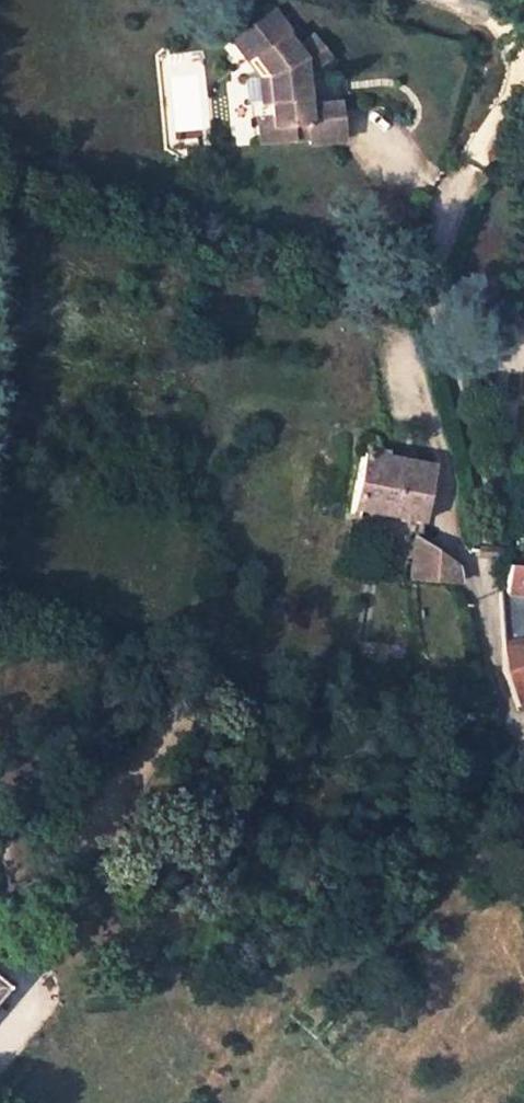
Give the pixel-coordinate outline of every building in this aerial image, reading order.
[(305,104),(301,72),(326,55),(311,35),(293,47),(284,34),(288,31),(272,9),(231,38),(257,74),(260,101),(270,100),(272,118),(273,125),(288,123),(290,138),(308,135),(308,141),(342,137),(337,100),(305,104)] [(290,138),(288,123),(273,125),(272,118),(258,120),(261,141),(290,138)] [(426,466),(360,452),(353,498),(418,512),(426,466)] [(353,498),(351,507),(417,520),(418,512),(353,498)] [(451,562),(414,535),(408,575),(455,579),(451,562)] [(523,703),(523,637),(517,637),(514,595),(523,595),(523,565),(505,563),(501,593),(497,593),(498,641),(516,707),(523,703)]
